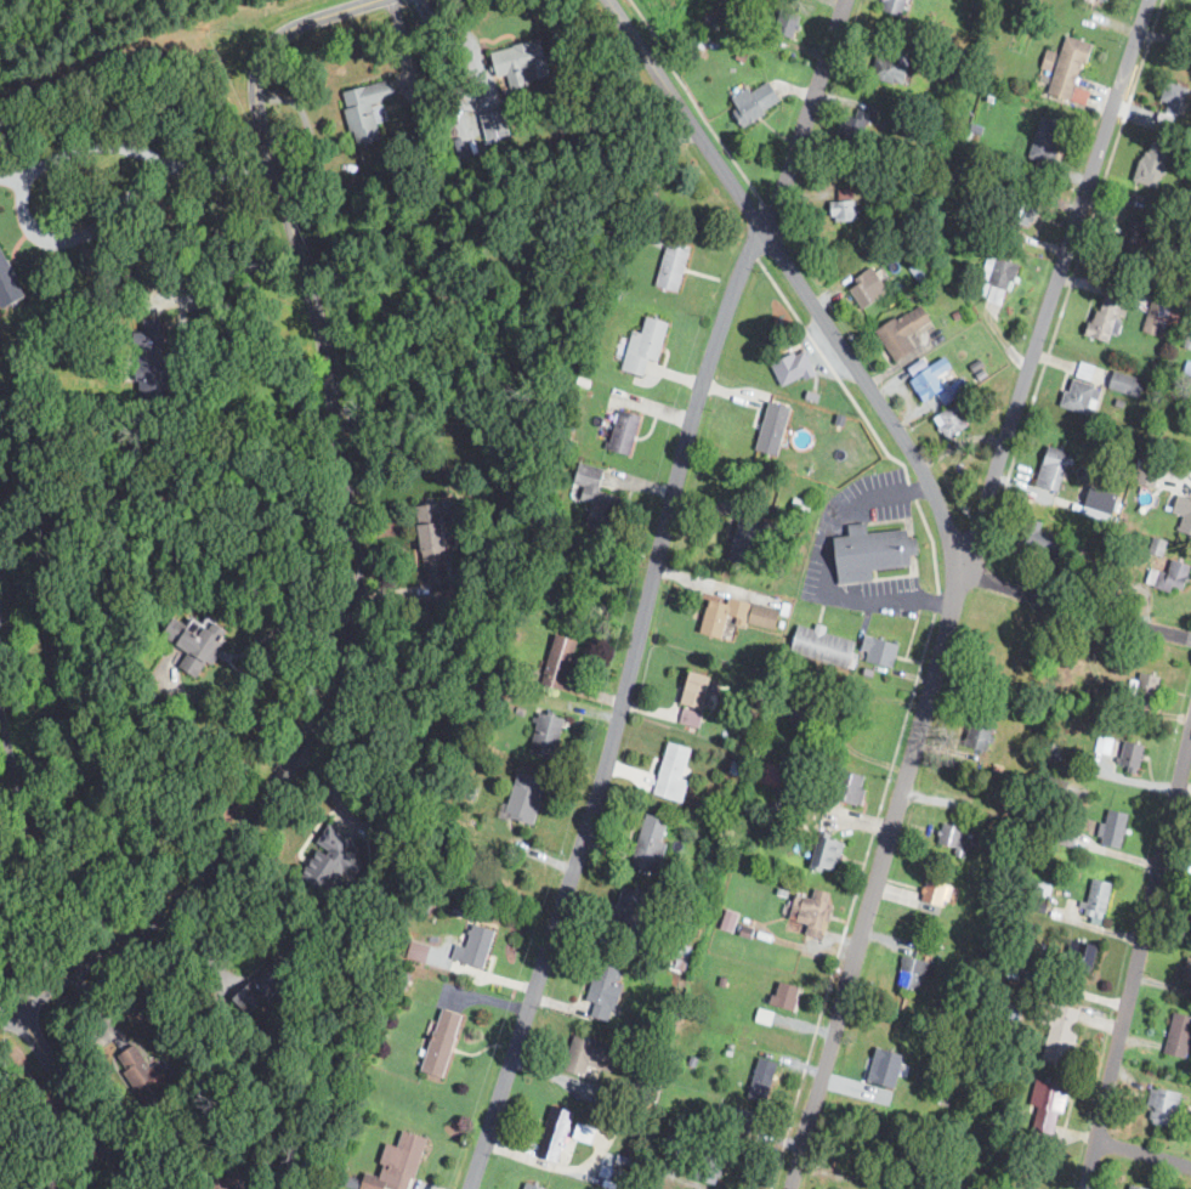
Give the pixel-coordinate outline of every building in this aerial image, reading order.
[(884,12),(906,16),(908,0),(886,0),(884,12)] [(773,33),(794,40),(802,16),(782,10),(773,33)] [(1050,94),(1084,103),(1088,92),(1078,90),(1093,44),(1067,35),(1050,94)] [(485,50),(490,77),(500,75),(502,87),(542,79),(535,40),(485,50)] [(904,84),(908,63),(878,57),(874,77),(904,84)] [(345,89),(349,106),(343,107),(351,145),(377,139),(370,103),(390,99),(386,80),(345,89)] [(1163,103),(1161,112),(1177,117),(1186,88),(1161,80),(1155,100),(1163,103)] [(753,92),(749,87),(733,97),(748,123),(783,103),(771,83),(753,92)] [(844,137),(862,143),(872,114),(853,108),(844,137)] [(1053,166),(1068,125),(1044,117),(1028,157),(1053,166)] [(1157,189),(1173,148),(1151,138),(1135,180),(1157,189)] [(1042,203),(1017,193),(1006,220),(1030,230),(1042,203)] [(853,225),(851,196),(824,197),(826,226),(853,225)] [(1127,211),(1113,264),(1135,270),(1149,217),(1127,211)] [(657,287),(679,293),(692,247),(670,240),(657,287)] [(19,299),(0,255),(0,307),(19,299)] [(992,289),(1013,295),(1021,265),(989,255),(977,294),(989,298),(992,289)] [(864,310),(890,293),(874,268),(847,285),(864,310)] [(1128,302),(1102,295),(1090,336),(1116,345),(1128,302)] [(1168,325),(1179,328),(1183,305),(1151,299),(1145,334),(1166,338),(1168,325)] [(909,336),(932,323),(923,305),(878,332),(896,362),(917,350),(909,336)] [(659,362),(669,323),(647,317),(643,334),(633,332),(622,370),(645,376),(648,358),(659,362)] [(155,396),(156,347),(138,346),(137,395),(155,396)] [(783,387),(816,373),(805,351),(773,366),(783,387)] [(919,357),(901,367),(918,401),(942,389),(934,374),(947,367),(941,355),(923,364),(919,357)] [(1088,379),(1092,364),(1077,360),(1072,375),(1088,379)] [(970,390),(963,379),(947,390),(938,378),(946,373),(940,363),(912,380),(926,404),(937,397),(943,407),(970,390)] [(1140,398),(1146,381),(1116,370),(1110,389),(1140,398)] [(1101,387),(1072,378),(1062,407),(1091,417),(1101,387)] [(793,409),(771,403),(756,451),(778,458),(793,409)] [(935,419),(948,441),(974,424),(960,403),(935,419)] [(633,457),(643,417),(620,411),(609,451),(633,457)] [(1072,453),(1049,446),(1037,486),(1061,493),(1072,453)] [(594,503),(588,528),(613,534),(622,497),(600,492),(605,470),(580,464),(575,485),(585,487),(583,500),(594,503)] [(1153,487),(1159,470),(1141,465),(1135,481),(1153,487)] [(1190,534),(1190,498),(1180,494),(1174,514),(1185,516),(1180,531),(1190,534)] [(439,501),(415,501),(417,578),(442,577),(439,501)] [(775,523),(739,516),(728,561),(750,566),(756,539),(770,543),(775,523)] [(1061,560),(1068,539),(1042,530),(1044,525),(1026,519),(1016,544),(1061,560)] [(841,584),(875,582),(874,570),(914,566),(912,531),(869,534),(868,523),(850,525),(851,537),(838,538),(841,584)] [(1150,553),(1164,556),(1168,542),(1153,538),(1150,553)] [(1184,596),(1190,574),(1190,566),(1174,560),(1169,574),(1153,568),(1149,584),(1184,596)] [(724,639),(728,619),(777,630),(782,611),(731,599),(730,604),(710,600),(702,634),(724,639)] [(230,640),(207,618),(193,633),(183,624),(170,639),(188,656),(179,666),(193,679),(230,640)] [(858,640),(799,625),(792,655),(851,669),(858,640)] [(580,641),(557,634),(540,684),(563,691),(580,641)] [(894,669),(901,645),(867,636),(861,659),(894,669)] [(711,676),(688,673),(682,724),(704,727),(711,676)] [(1162,676),(1141,673),(1135,706),(1155,709),(1162,676)] [(555,760),(567,720),(541,713),(529,753),(555,760)] [(991,754),(997,720),(972,717),(966,751),(991,754)] [(692,749),(669,742),(654,796),(684,803),(690,781),(684,780),(692,749)] [(1121,768),(1139,772),(1146,748),(1128,743),(1121,768)] [(506,816),(533,826),(549,782),(521,772),(506,816)] [(862,805),(868,777),(843,772),(840,783),(832,782),(828,798),(862,805)] [(1123,849),(1130,815),(1108,811),(1101,844),(1123,849)] [(671,822),(646,815),(633,866),(658,872),(671,822)] [(966,853),(971,831),(945,823),(938,847),(966,853)] [(300,876),(340,902),(367,864),(358,857),(363,849),(331,828),(300,876)] [(821,832),(811,868),(836,876),(846,839),(821,832)] [(953,881),(929,876),(924,902),(949,907),(953,881)] [(1091,877),(1083,915),(1100,919),(1110,882),(1091,877)] [(834,893),(815,889),(813,899),(798,896),(790,930),(826,938),(834,893)] [(1032,923),(1019,920),(1013,940),(1027,943),(1032,923)] [(486,969),(495,930),(473,925),(467,949),(458,946),(454,961),(486,969)] [(1093,975),(1100,946),(1068,938),(1061,967),(1093,975)] [(938,966),(903,955),(894,986),(918,993),(924,976),(934,979),(938,966)] [(297,973),(282,956),(234,1001),(251,1018),(297,973)] [(614,1023),(624,984),(619,983),(623,969),(599,963),(589,1002),(595,1003),(592,1018),(614,1023)] [(773,1006),(795,1012),(801,989),(779,981),(773,1006)] [(1068,1068),(1082,1010),(1056,1004),(1043,1061),(1068,1068)] [(425,1074),(446,1078),(463,1015),(442,1009),(425,1074)] [(1176,1014),(1167,1054),(1187,1059),(1190,1044),(1190,1017),(1176,1014)] [(619,1048),(574,1036),(565,1071),(588,1077),(590,1068),(613,1074),(619,1048)] [(117,1060),(148,1105),(171,1089),(140,1043),(117,1060)] [(869,1048),(863,1081),(892,1087),(899,1053),(869,1048)] [(779,1064),(761,1058),(748,1098),(766,1104),(779,1064)] [(862,1091),(883,1097),(886,1088),(865,1082),(862,1091)] [(1033,1131),(1059,1134),(1066,1086),(1039,1082),(1033,1131)] [(1179,1129),(1187,1095),(1155,1088),(1146,1122),(1179,1129)] [(571,1166),(578,1139),(568,1137),(575,1112),(554,1106),(539,1157),(571,1166)] [(403,1132),(399,1148),(390,1144),(380,1177),(367,1173),(362,1188),(385,1188),(386,1187),(394,1188),(412,1188),(427,1138),(403,1132)] [(694,1174),(714,1187),(735,1153),(714,1140),(694,1174)] [(238,1185),(245,1180),(233,1165),(205,1185),(208,1188),(241,1188),(238,1185)]
